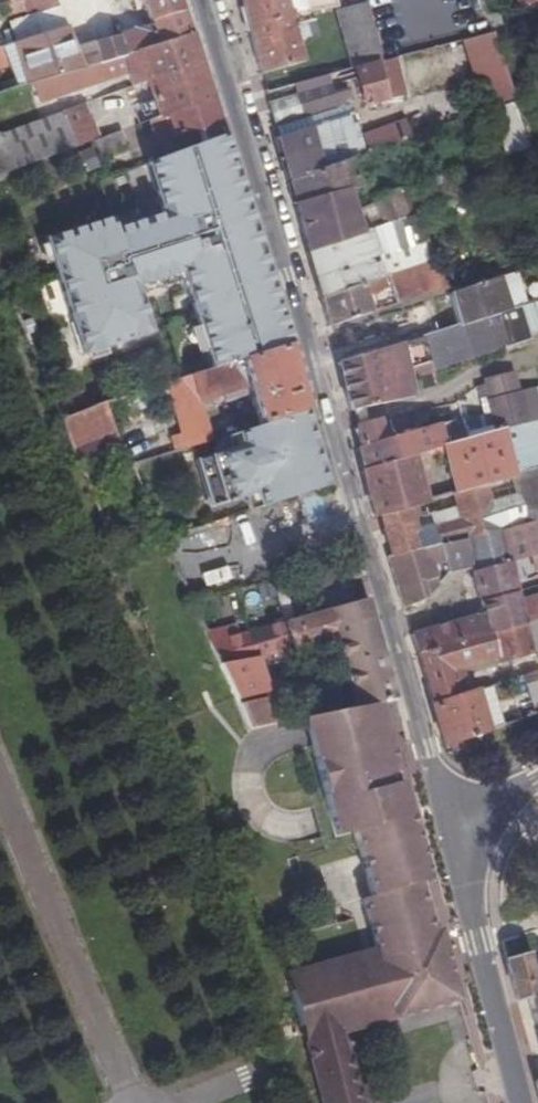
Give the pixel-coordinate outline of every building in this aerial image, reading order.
[(0,1),(0,8),(2,14),(20,9),(18,0),(5,0),(0,1)] [(20,9),(22,16),(52,6),(50,0),(18,0),(20,9)] [(144,13),(176,4),(175,0),(140,0),(144,13)] [(238,3),(246,33),(289,22),(283,0),(248,0),(247,0),(238,3)] [(362,0),(355,0),(337,5),(351,67),(355,66),(377,60),(373,45),(362,0)] [(528,9),(537,6),(537,0),(526,0),(528,9)] [(147,22),(117,31),(123,56),(187,38),(176,4),(144,13),(147,22)] [(3,22),(10,42),(60,24),(52,6),(22,16),(4,22),(3,22)] [(289,22),(246,33),(255,72),(299,60),(293,38),(305,35),(301,19),(289,22)] [(10,42),(0,45),(0,52),(5,67),(13,89),(39,81),(97,64),(90,39),(69,46),(60,24),(10,42)] [(123,56),(117,31),(90,39),(97,64),(39,81),(41,88),(32,91),(36,101),(101,81),(101,75),(136,63),(140,75),(142,82),(196,64),(187,38),(123,56)] [(488,31),(464,37),(488,105),(495,103),(510,97),(490,36),(488,31)] [(377,60),(355,66),(364,101),(402,91),(393,55),(377,60)] [(142,82),(154,118),(207,98),(196,64),(142,82)] [(129,78),(131,86),(142,82),(140,75),(129,78)] [(262,99),(286,92),(321,82),(319,75),(260,90),(262,99)] [(267,119),(284,177),(349,154),(378,144),(374,132),(357,137),(347,110),(346,108),(330,113),(326,101),(341,96),(344,95),(341,85),(323,91),(321,82),(286,92),(291,111),(267,119)] [(78,96),(80,103),(86,101),(84,94),(78,96)] [(346,108),(341,96),(326,101),(330,113),(346,108)] [(510,97),(495,103),(508,137),(521,133),(515,113),(510,97)] [(207,98),(154,118),(147,120),(155,141),(191,128),(197,143),(218,134),(207,98)] [(55,111),(56,117),(0,136),(0,152),(7,172),(88,142),(92,140),(91,137),(94,136),(89,120),(85,120),(82,109),(80,103),(55,111)] [(19,111),(21,122),(40,116),(38,105),(19,111)] [(383,124),(388,140),(404,135),(398,118),(383,124)] [(122,149),(115,132),(92,140),(88,142),(95,159),(122,149)] [(208,368),(287,343),(218,134),(197,143),(142,164),(157,214),(138,221),(136,214),(107,226),(106,221),(43,241),(79,356),(147,334),(135,296),(162,287),(159,279),(182,271),(187,287),(183,288),(208,368)] [(349,154),(284,177),(291,201),(340,187),(357,182),(349,154)] [(425,169),(431,188),(443,184),(436,165),(425,169)] [(371,193),(380,223),(417,210),(448,199),(443,184),(431,188),(415,193),(411,182),(396,187),(394,186),(371,193)] [(291,201),(304,249),(360,229),(349,196),(344,198),(340,187),(291,201)] [(417,210),(380,223),(360,229),(304,249),(313,279),(317,295),(375,275),(384,272),(391,293),(394,302),(441,286),(417,210)] [(502,274),(450,291),(460,324),(512,309),(502,274)] [(375,275),(317,295),(325,325),(368,311),(364,297),(368,296),(366,291),(378,287),(375,275)] [(394,302),(391,293),(384,296),(387,304),(394,302)] [(460,324),(335,360),(339,376),(345,405),(347,407),(409,390),(405,373),(529,336),(522,306),(512,309),(460,324)] [(208,368),(174,379),(159,385),(179,433),(171,436),(175,449),(208,439),(224,434),(227,433),(224,423),(206,428),(198,400),(216,394),(219,400),(245,392),(255,424),(301,410),(307,408),(287,343),(208,368)] [(486,377),(491,396),(491,400),(498,429),(537,418),(537,388),(524,391),(519,392),(512,371),(486,377)] [(99,403),(56,417),(68,447),(111,430),(99,403)] [(322,483),(301,410),(255,424),(227,433),(224,434),(229,448),(194,459),(207,503),(241,493),(246,508),(322,483)] [(354,445),(360,468),(458,441),(451,416),(381,435),(377,419),(353,424),(358,444),(354,445)] [(141,426),(114,436),(126,464),(153,456),(141,426)] [(498,429),(458,441),(360,468),(372,513),(406,504),(422,500),(413,464),(443,456),(452,491),(510,476),(498,429)] [(510,476),(452,491),(450,492),(457,518),(430,526),(427,514),(410,519),(406,504),(372,513),(376,513),(386,552),(385,553),(525,521),(537,518),(537,469),(510,476)] [(385,553),(384,555),(399,604),(423,596),(419,578),(434,574),(432,561),(440,560),(446,558),(448,569),(473,576),(482,611),(408,632),(414,652),(537,616),(537,591),(507,599),(496,560),(504,558),(511,572),(537,566),(537,540),(530,542),(525,521),(385,553)] [(362,596),(204,641),(218,669),(233,703),(257,696),(256,690),(261,689),(252,660),(292,648),(310,644),(325,640),(333,666),(342,664),(353,704),(353,705),(375,700),(393,696),(387,676),(386,672),(362,596)] [(414,652),(429,703),(429,706),(441,746),(485,731),(474,691),(468,692),(461,667),(494,656),(496,662),(537,649),(537,626),(537,625),(537,616),(414,652)] [(310,644),(292,648),(294,658),(312,653),(310,644)] [(300,717),(330,709),(337,708),(335,697),(284,710),(285,720),(300,717)] [(263,700),(235,708),(245,730),(270,724),(263,700)] [(353,705),(353,704),(337,708),(330,709),(300,717),(334,836),(351,832),(369,896),(361,899),(376,950),(437,935),(434,923),(427,925),(414,876),(423,874),(397,778),(392,779),(388,765),(393,764),(375,700),(353,705)] [(463,990),(469,989),(450,932),(437,935),(376,950),(349,957),(284,973),(300,1029),(356,1016),(463,990)] [(513,999),(537,992),(537,966),(529,968),(526,957),(503,963),(513,999)] [(513,999),(525,1041),(537,1038),(537,992),(513,999)] [(337,1021),(300,1029),(306,1050),(343,1041),(337,1023),(337,1021)] [(525,1041),(536,1080),(537,1079),(537,1038),(525,1041)] [(306,1050),(320,1102),(359,1102),(343,1041),(306,1050)]
